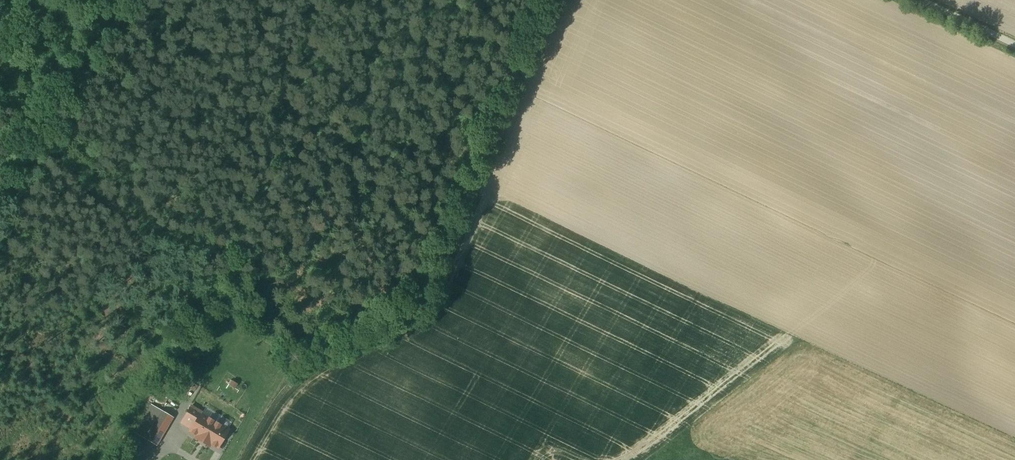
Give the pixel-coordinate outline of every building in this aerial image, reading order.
[(194,442),(217,449),(224,425),(200,417),(203,410),(185,405),(179,424),(191,428),(189,434),(196,436),(194,442)] [(143,437),(156,444),(172,417),(160,410),(143,437)] [(169,459),(195,459),(178,447),(169,459)]
